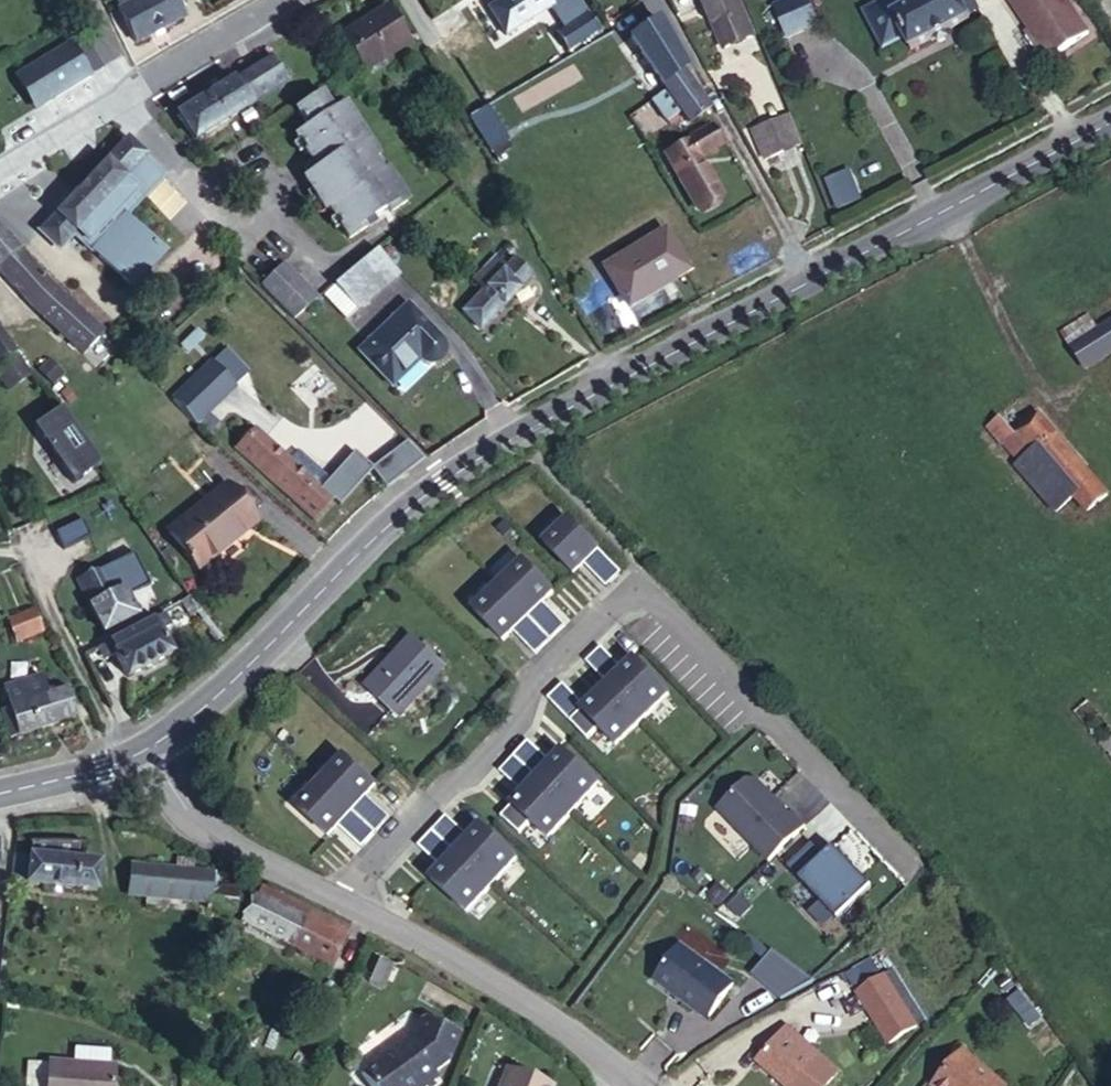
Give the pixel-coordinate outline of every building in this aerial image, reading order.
[(106,8),(103,9),(117,44),(168,24),(159,0),(126,0),(106,8)] [(448,71),(540,10),(534,0),(488,0),(487,1),(450,27),(429,42),(448,71)] [(487,1),(486,0),(463,0),(441,15),(450,27),(487,1)] [(540,10),(544,8),(556,0),(534,0),(540,10)] [(564,0),(556,0),(544,8),(554,22),(570,9),(564,0)] [(743,36),(726,0),(685,0),(712,52),(743,36)] [(794,7),(791,0),(762,0),(769,17),(794,7)] [(907,0),(881,0),(852,19),(874,52),(893,40),(879,19),(907,0)] [(901,52),(956,15),(946,0),(907,0),(879,19),(893,40),(901,52)] [(1037,58),(1075,29),(1053,0),(993,0),(1037,58)] [(42,4),(34,7),(39,20),(46,16),(42,4)] [(373,8),(322,39),(342,72),(394,41),(373,8)] [(581,20),(551,40),(562,55),(591,37),(581,20)] [(670,69),(675,66),(645,20),(619,35),(649,82),(670,69)] [(83,29),(70,36),(87,72),(101,65),(83,29)] [(62,32),(50,38),(54,46),(8,69),(24,103),(83,73),(62,32)] [(426,44),(444,74),(448,71),(429,42),(426,44)] [(219,91),(235,116),(273,93),(256,66),(219,91)] [(696,108),(670,69),(649,82),(634,91),(652,120),(667,110),(675,121),(696,108)] [(185,148),(235,116),(219,91),(169,123),(185,148)] [(317,117),(305,98),(280,113),(292,133),(279,141),(290,159),(307,157),(320,150),(326,161),(300,176),(294,180),(314,212),(318,209),(337,241),(356,229),(353,224),(377,209),(380,215),(397,205),(377,171),(372,174),(364,162),(369,159),(336,105),(317,117)] [(478,119),(461,128),(483,163),(500,154),(478,119)] [(788,150),(776,119),(739,133),(751,162),(788,150)] [(169,123),(163,127),(178,152),(185,148),(169,123)] [(699,137),(675,152),(686,169),(709,154),(699,137)] [(109,145),(18,234),(37,253),(52,239),(54,237),(66,247),(63,250),(104,290),(137,256),(103,222),(141,185),(124,166),(126,163),(109,145)] [(307,157),(290,159),(300,176),(326,161),(320,150),(307,157)] [(686,169),(675,152),(653,166),(688,219),(710,204),(686,169)] [(369,159),(364,162),(372,174),(377,171),(369,159)] [(851,167),(824,174),(834,207),(860,199),(851,167)] [(73,347),(91,328),(0,237),(0,275),(73,347)] [(66,247),(54,237),(52,239),(63,250),(66,247)] [(679,280),(654,238),(589,280),(615,321),(679,280)] [(351,304),(393,273),(370,249),(332,278),(351,304)] [(142,261),(137,256),(104,290),(109,295),(142,261)] [(276,259),(253,280),(286,312),(307,296),(276,259)] [(488,285),(498,276),(486,263),(476,272),(488,285)] [(488,285),(472,299),(453,317),(469,335),(522,288),(505,269),(498,276),(488,285)] [(462,285),(472,299),(488,285),(476,272),(462,285)] [(335,314),(351,304),(332,278),(317,289),(335,314)] [(425,336),(389,300),(340,347),(374,382),(401,357),(406,362),(410,364),(415,364),(420,362),(424,360),(427,356),(429,353),(430,348),(429,343),(427,340),(425,336)] [(1110,350),(1110,317),(1094,329),(1085,316),(1059,333),(1084,368),(1110,350)] [(0,336),(0,383),(1,384),(23,368),(13,355),(0,336)] [(196,356),(160,395),(183,417),(187,413),(200,425),(208,416),(196,405),(220,379),(196,356)] [(54,401),(27,421),(69,477),(96,457),(54,401)] [(995,416),(977,430),(1012,475),(1008,478),(1046,528),(1067,514),(1079,531),(1106,511),(1034,414),(1008,433),(995,416)] [(245,419),(225,440),(304,515),(323,496),(324,494),(313,484),(295,467),(303,458),(289,446),(281,453),(245,419)] [(396,435),(382,449),(400,467),(414,453),(396,435)] [(320,475),(313,484),(324,494),(323,496),(330,502),(363,468),(365,466),(347,448),(320,475)] [(400,467),(382,449),(365,466),(363,468),(379,485),(400,467)] [(303,458),(295,467),(313,484),(320,475),(303,458)] [(187,571),(252,523),(221,481),(156,530),(187,571)] [(49,519),(55,534),(86,520),(79,505),(49,519)] [(564,510),(537,536),(571,573),(583,561),(604,584),(620,570),(564,510)] [(526,548),(521,552),(550,584),(566,570),(550,552),(539,562),(526,548)] [(520,555),(493,581),(550,640),(565,625),(543,603),(555,591),(520,555)] [(111,594),(103,576),(92,581),(83,559),(55,571),(79,627),(117,610),(111,594)] [(115,571),(103,576),(111,594),(123,589),(115,571)] [(493,581),(466,608),(501,644),(513,632),(535,655),(550,640),(493,581)] [(90,634),(75,643),(83,655),(92,650),(105,673),(148,649),(136,626),(146,621),(138,607),(90,634)] [(22,617),(0,624),(0,632),(4,645),(28,637),(22,617)] [(368,689),(399,719),(445,669),(414,639),(368,689)] [(603,647),(587,661),(608,685),(642,723),(670,698),(636,660),(624,671),(603,647)] [(61,720),(52,686),(34,691),(31,678),(19,681),(16,671),(0,675),(0,737),(61,720)] [(564,683),(548,697),(585,739),(601,725),(618,744),(642,723),(608,685),(585,706),(564,683)] [(1087,739),(1099,729),(1071,700),(1059,712),(1087,739)] [(1099,729),(1087,739),(1110,764),(1110,742),(1099,729)] [(530,741),(516,756),(572,815),(600,787),(564,752),(552,764),(530,741)] [(377,781),(340,747),(314,775),(375,830),(389,815),(366,793),(377,781)] [(516,756),(500,772),(523,794),(500,817),(518,835),(533,819),(551,837),(572,815),(516,756)] [(314,775),(289,802),(326,836),(337,824),(360,845),(375,830),(314,775)] [(749,776),(718,804),(768,859),(806,825),(793,812),(790,815),(757,777),(749,776)] [(448,816),(434,830),(490,889),(517,862),(482,826),(470,838),(448,816)] [(434,830),(418,846),(441,868),(429,880),(465,915),(490,889),(434,830)] [(813,845),(789,866),(836,921),(871,890),(835,849),(825,858),(813,845)] [(94,892),(98,863),(11,855),(8,884),(94,892)] [(133,898),(136,870),(119,869),(116,896),(133,898)] [(203,884),(205,876),(136,870),(133,898),(137,898),(136,907),(178,911),(179,902),(200,904),(200,901),(202,890),(203,884)] [(217,879),(205,874),(205,876),(203,884),(202,890),(200,901),(200,904),(198,910),(226,912),(227,888),(216,887),(217,879)] [(251,892),(247,900),(262,906),(266,899),(251,892)] [(262,906),(247,900),(234,927),(318,967),(335,933),(266,899),(262,906)] [(735,984),(682,944),(655,980),(709,1019),(735,984)] [(772,949),(753,974),(783,998),(785,997),(802,990),(817,983),(772,949)] [(893,970),(884,975),(916,1027),(925,1021),(893,970)] [(856,993),(888,1044),(916,1027),(884,975),(856,993)] [(1023,991),(1011,1000),(1030,1027),(1042,1019),(1023,991)] [(394,1042),(344,1077),(351,1085),(402,1085),(416,1076),(430,1066),(444,1039),(407,1022),(398,1039),(394,1042)] [(757,1061),(781,1085),(830,1085),(840,1075),(791,1027),(757,1061)] [(933,1085),(998,1085),(963,1054),(933,1085)] [(98,1070),(31,1066),(29,1085),(96,1085),(98,1070)] [(492,1076),(488,1085),(517,1085),(492,1076)]
